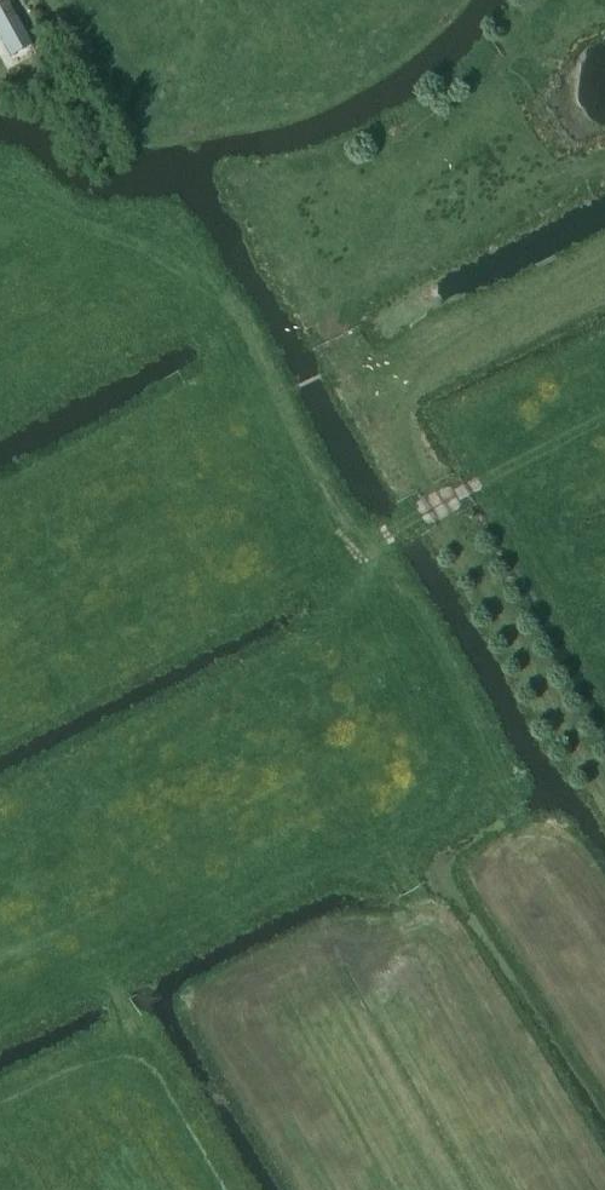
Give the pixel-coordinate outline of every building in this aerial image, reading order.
[(10,57),(11,57),(11,56),(30,45),(31,46),(32,45),(7,1),(7,2),(7,3),(0,7),(0,39),(10,57)]
